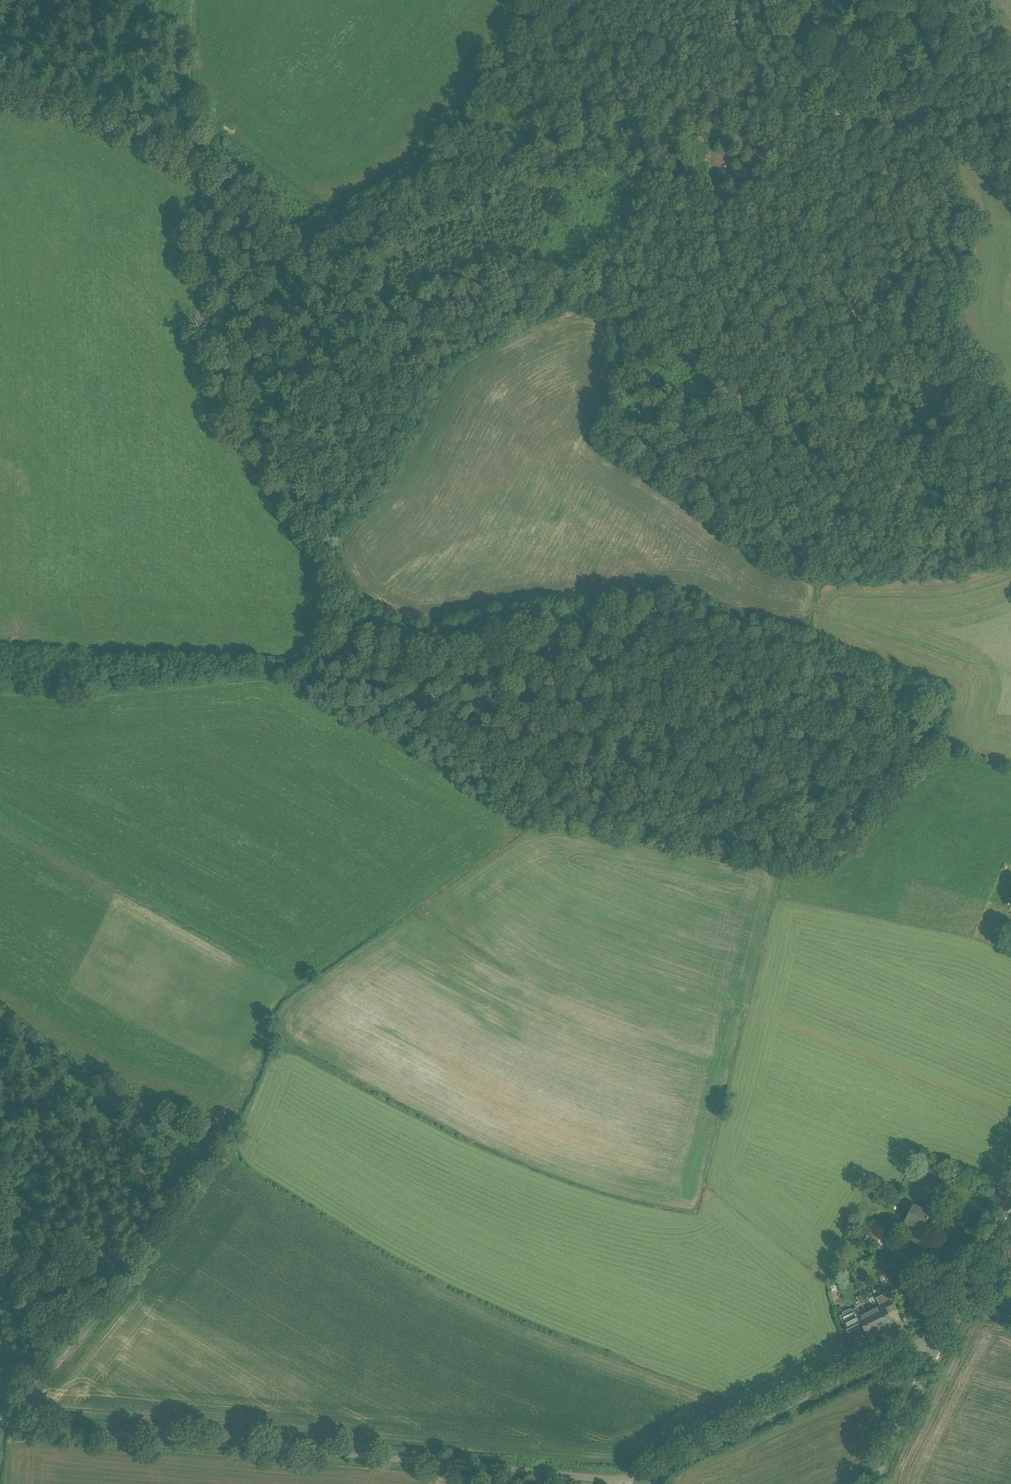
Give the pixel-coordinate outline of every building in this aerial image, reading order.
[(927,1221),(931,1223),(937,1212),(928,1207),(926,1212),(913,1206),(908,1216),(906,1215),(903,1222),(913,1227),(912,1229),(921,1234),(927,1221)] [(867,1236),(886,1245),(893,1230),(874,1221),(867,1236)] [(856,1260),(858,1268),(873,1263),(870,1255),(856,1260)] [(881,1307),(871,1312),(881,1331),(887,1328),(889,1329),(893,1327),(893,1325),(887,1312),(895,1308),(896,1309),(897,1309),(888,1293),(877,1299),(881,1307)] [(881,1331),(871,1312),(861,1317),(857,1309),(841,1317),(850,1336),(860,1331),(860,1330),(864,1328),(868,1338),(870,1338),(874,1336),(875,1335),(881,1331)]
